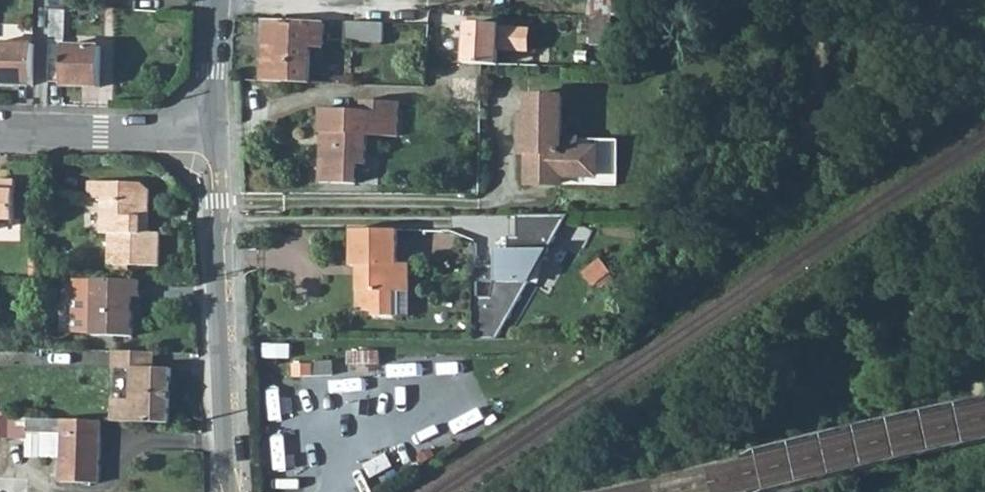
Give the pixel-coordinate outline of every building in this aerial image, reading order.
[(591,17),(593,17),(615,18),(646,19),(646,0),(591,0),(591,17)] [(62,47),(63,7),(49,6),(47,47),(46,82),(60,83),(60,88),(98,88),(99,48),(62,47)] [(613,45),(615,18),(593,17),(591,44),(600,44),(599,64),(639,67),(640,46),(613,45)] [(322,26),(264,23),(262,82),(309,84),(309,48),(322,48),(322,26)] [(382,25),(346,23),(345,42),(381,43),(382,25)] [(466,26),(464,63),(497,64),(499,27),(466,26)] [(32,47),(0,45),(0,85),(31,86),(31,81),(32,47)] [(529,50),(529,65),(560,66),(560,51),(529,50)] [(565,96),(531,97),(532,118),(525,118),(526,154),(533,154),(540,154),(541,184),(567,184),(566,174),(601,174),(600,147),(582,148),(582,139),(565,139),(565,96)] [(365,116),(323,115),(323,139),(326,139),(334,139),(334,151),(326,151),(326,190),(362,190),(363,171),(371,170),(372,143),(402,142),(401,107),(365,107),(365,116)] [(326,139),(326,151),(334,151),(334,139),(326,139)] [(15,220),(17,180),(0,180),(0,219),(15,220)] [(142,185),(87,183),(87,199),(103,200),(102,235),(112,235),(111,265),(159,267),(161,233),(150,233),(151,193),(142,185)] [(474,266),(477,300),(475,338),(496,338),(567,217),(516,217),(515,240),(507,240),(507,250),(492,252),(491,266),(474,266)] [(397,236),(353,236),(354,271),(367,271),(367,281),(360,282),(361,317),(377,317),(378,322),(397,321),(396,297),(410,297),(409,272),(398,272),(397,236)] [(75,333),(96,334),(97,299),(85,299),(86,280),(76,280),(75,333)] [(142,299),(143,281),(86,280),(85,299),(97,299),(96,334),(95,337),(133,338),(134,331),(135,299),(142,299)] [(154,370),(154,353),(114,352),(114,367),(131,369),(154,370)] [(113,399),(112,421),(169,423),(172,370),(154,370),(131,369),(130,400),(113,399)] [(291,372),(291,385),(326,385),(325,371),(291,372)] [(98,485),(101,422),(27,419),(27,435),(40,435),(39,458),(60,459),(59,482),(98,485)] [(23,482),(0,481),(0,491),(23,491),(23,482)]
